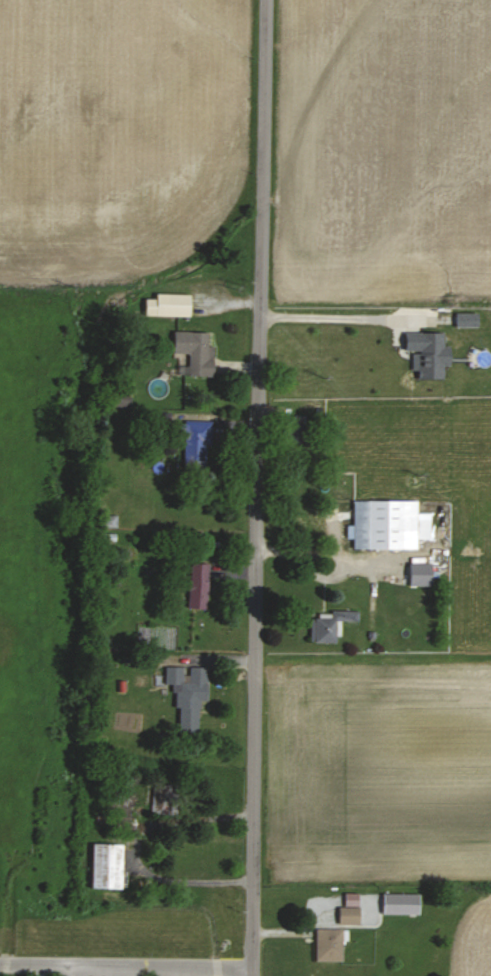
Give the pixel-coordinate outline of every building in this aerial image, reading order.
[(143,299),(142,316),(189,317),(189,294),(153,293),(153,299),(143,299)] [(453,327),(476,327),(476,313),(453,313),(453,327)] [(208,333),(172,332),(171,353),(188,354),(187,376),(208,377),(208,357),(214,357),(215,346),(207,346),(208,333)] [(442,333),(402,333),(402,350),(410,350),(410,370),(416,370),(416,379),(442,379),(442,365),(447,365),(447,346),(442,346),(442,333)] [(178,422),(177,442),(184,442),(183,463),(208,463),(209,423),(178,422)] [(430,540),(430,513),(417,513),(417,501),(352,501),(352,525),(346,525),(346,539),(351,539),(351,549),(417,550),(417,540),(430,540)] [(117,516),(103,515),(103,527),(116,528),(117,516)] [(431,564),(407,563),(407,586),(430,587),(431,564)] [(208,564),(188,564),(187,608),(206,609),(208,564)] [(206,668),(188,667),(188,675),(182,675),(182,667),(164,667),(163,684),(173,685),(172,709),(178,709),(177,731),(197,732),(198,701),(206,701),(206,668)] [(119,888),(120,843),(89,843),(88,888),(119,888)] [(357,924),(358,893),(343,892),(343,906),(337,906),(336,923),(357,924)] [(417,893),(381,893),(380,913),(417,914),(417,893)] [(314,961),(342,960),(341,928),(314,929),(314,961)]
